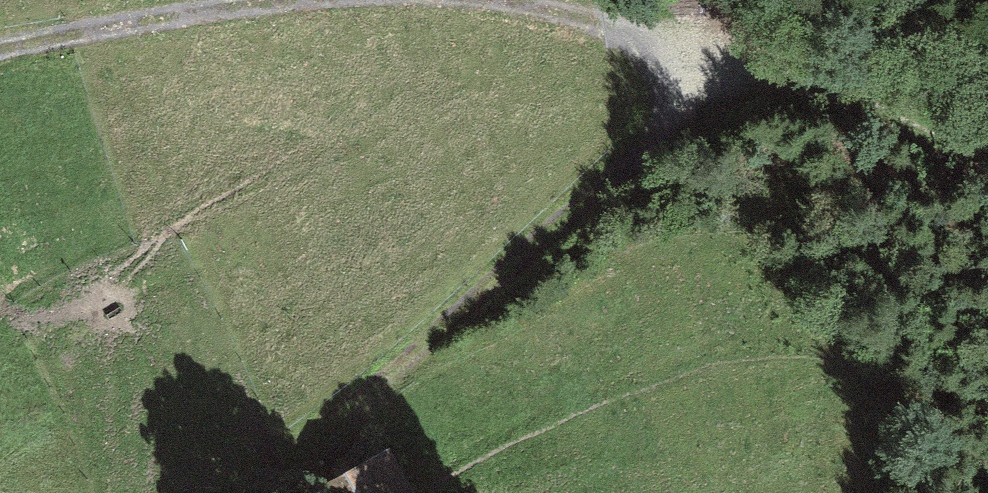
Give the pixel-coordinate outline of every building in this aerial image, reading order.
[(324,492),(455,492),(415,433),(324,492)]
